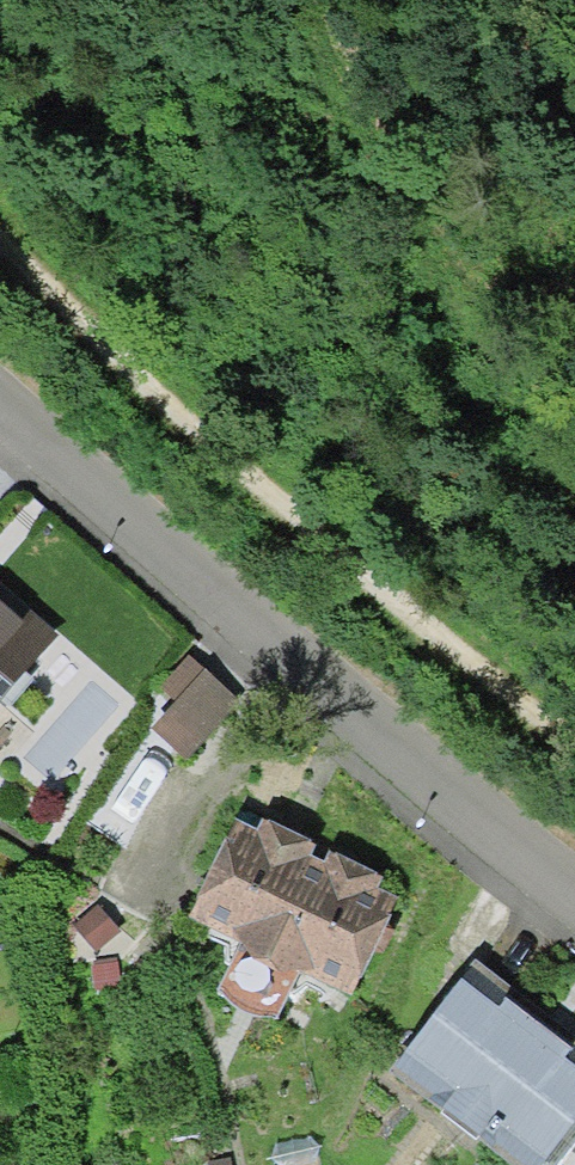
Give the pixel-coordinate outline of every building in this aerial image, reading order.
[(0,600),(0,721),(59,648),(0,600)] [(145,725),(182,760),(243,698),(206,662),(145,725)] [(403,903),(243,830),(198,929),(357,1002),(403,903)] [(475,980),(404,1089),(523,1164),(570,1164),(574,1158),(574,1044),(475,980)]
